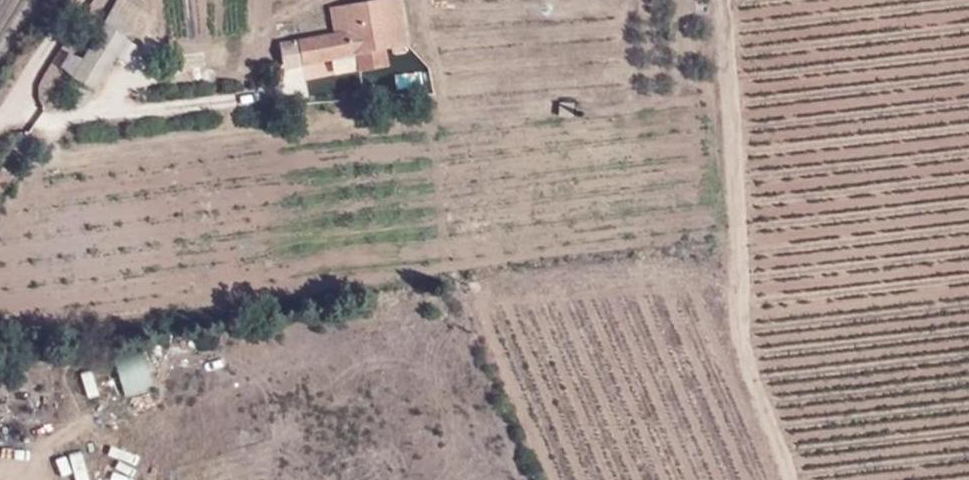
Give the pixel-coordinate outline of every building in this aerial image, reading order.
[(385,48),(407,43),(401,0),(369,0),(331,7),(334,33),(278,43),(281,64),(357,52),(359,69),(388,64),(385,48)] [(95,85),(121,36),(101,26),(76,74),(95,85)] [(279,69),(271,70),(273,81),(281,80),(279,69)] [(573,115),(573,103),(559,102),(559,115),(573,115)] [(144,352),(115,358),(122,392),(151,387),(144,352)]
